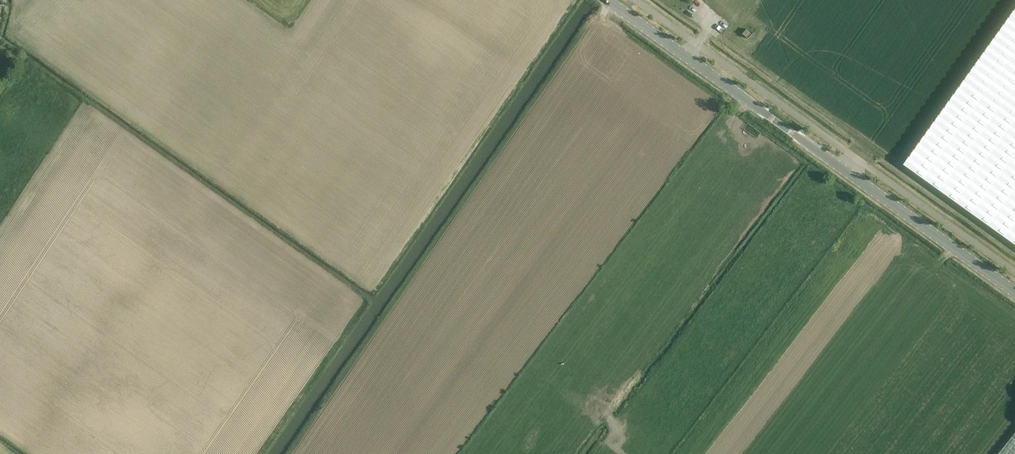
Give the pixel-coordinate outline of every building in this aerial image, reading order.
[(904,164),(1014,244),(1014,10),(904,164)] [(999,453),(1014,453),(1014,433),(999,453)]
